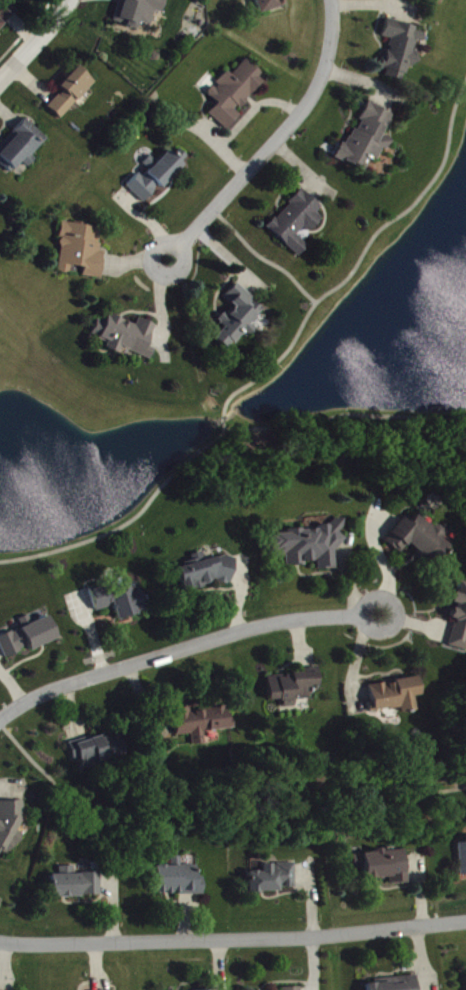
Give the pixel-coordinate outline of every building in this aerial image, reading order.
[(18,12),(5,0),(0,0),(0,31),(18,12)] [(114,24),(139,31),(141,24),(153,28),(157,13),(164,15),(168,0),(121,0),(114,24)] [(283,0),(282,0),(247,0),(250,9),(257,7),(259,15),(286,8),(283,0)] [(404,83),(408,68),(413,69),(419,43),(424,45),(427,31),(388,22),(384,38),(391,40),(384,71),(389,72),(387,79),(404,83)] [(268,80),(246,61),(232,78),(227,73),(208,95),(219,105),(209,116),(228,132),(241,117),(238,114),(268,80)] [(64,93),(48,108),(60,121),(95,86),(79,69),(59,88),(64,93)] [(394,116),(368,103),(340,161),(366,174),(372,162),(377,164),(384,150),(388,151),(393,141),(384,137),(394,116)] [(29,169),(37,161),(33,158),(49,141),(26,121),(0,149),(0,165),(12,175),(23,163),(29,169)] [(129,190),(145,205),(160,189),(162,191),(185,167),(169,152),(158,164),(151,158),(144,166),(148,170),(129,190)] [(323,209),(302,191),(268,231),(299,257),(309,247),(298,237),(304,229),(311,235),(323,220),(318,215),(323,209)] [(101,280),(105,252),(100,252),(103,230),(63,224),(57,274),(71,276),(72,268),(84,270),(84,278),(101,280)] [(224,300),(234,308),(220,324),(225,328),(214,340),(230,354),(266,312),(236,286),(224,300)] [(156,327),(140,321),(138,327),(109,317),(106,325),(98,322),(92,337),(109,343),(106,351),(119,356),(120,351),(151,361),(155,350),(149,348),(156,327)] [(384,543),(401,556),(409,546),(435,567),(449,549),(438,540),(442,536),(417,515),(409,525),(403,520),(384,543)] [(340,571),(340,521),(332,521),(332,530),(286,531),(286,536),(274,536),(274,558),(285,558),(285,566),(317,566),(317,571),(340,571)] [(236,561),(222,558),(204,562),(202,554),(191,557),(193,564),(176,568),(183,595),(211,587),(212,583),(229,587),(236,561)] [(465,652),(465,586),(461,584),(458,596),(455,595),(449,620),(455,622),(449,648),(465,652)] [(96,613),(114,608),(117,622),(145,614),(137,585),(113,592),(111,586),(90,592),(96,613)] [(29,650),(31,653),(58,641),(49,618),(0,639),(0,646),(6,660),(29,650)] [(269,703),(307,701),(306,689),(318,688),(318,675),(267,678),(269,703)] [(420,698),(417,679),(369,687),(373,714),(399,710),(400,716),(415,713),(413,699),(420,698)] [(232,731),(228,703),(207,706),(208,712),(193,714),(192,709),(175,712),(179,739),(193,737),(194,747),(207,745),(205,735),(232,731)] [(70,745),(74,762),(82,761),(84,769),(128,759),(122,733),(70,745)] [(0,804),(0,852),(12,858),(23,836),(17,833),(25,818),(24,804),(0,804)] [(404,852),(353,856),(354,870),(363,869),(364,882),(390,880),(391,886),(406,885),(404,852)] [(296,893),(296,866),(275,866),(262,867),(262,874),(248,874),(249,893),(296,893)] [(156,868),(156,897),(204,896),(204,878),(199,878),(199,868),(156,868)] [(101,875),(75,876),(75,869),(60,869),(60,877),(50,877),(51,899),(102,899),(101,875)] [(417,980),(367,983),(367,989),(418,989),(417,980)]
